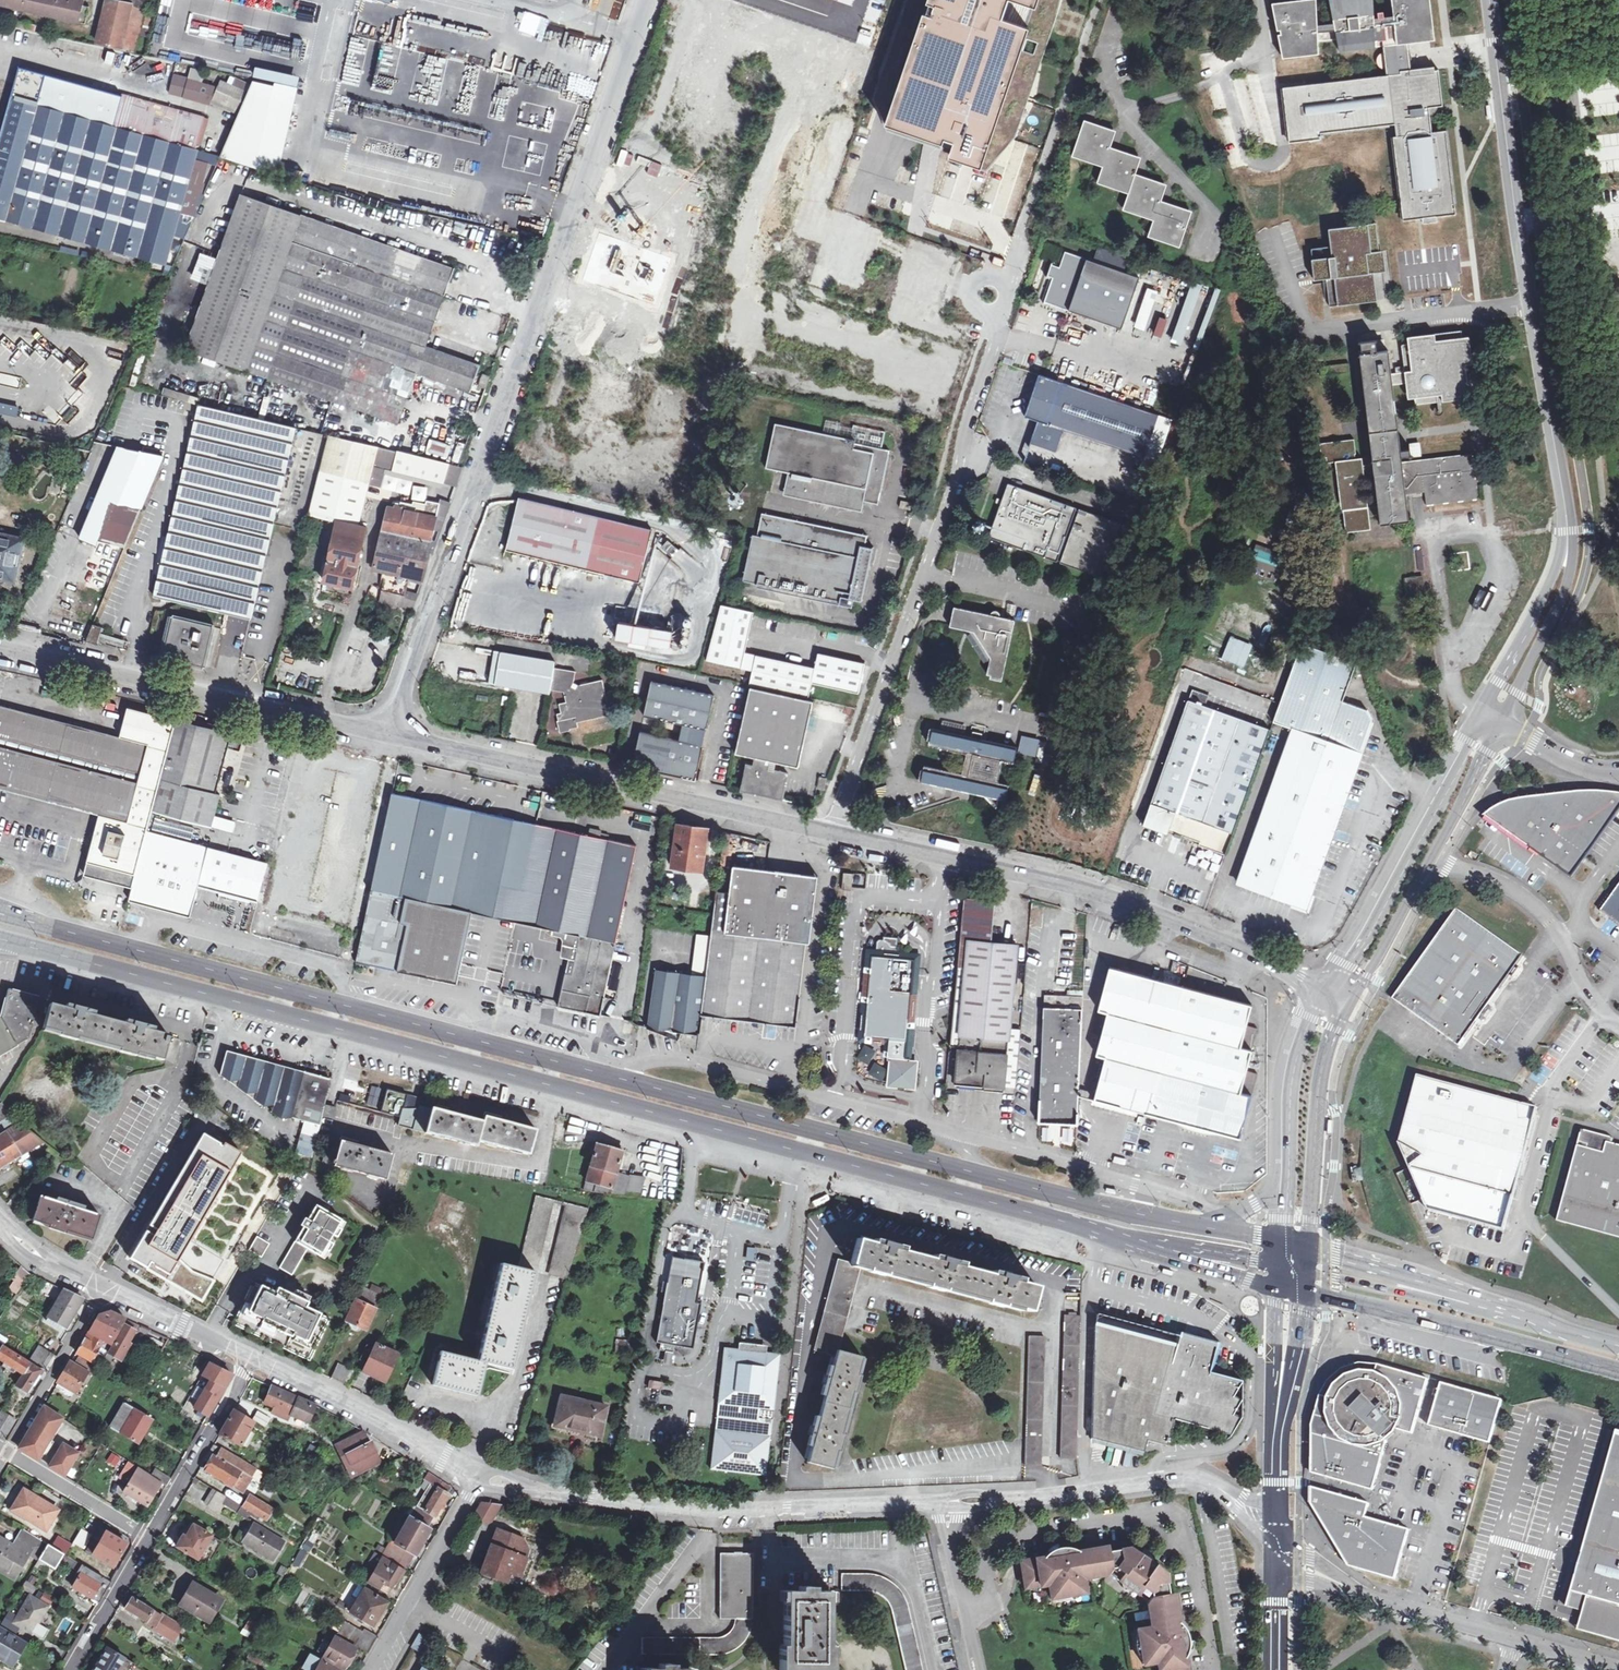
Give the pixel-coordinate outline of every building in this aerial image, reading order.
[(51,15),(54,0),(0,0),(0,3),(51,15)] [(51,15),(83,23),(87,7),(83,6),(85,0),(54,0),(51,15)] [(153,9),(155,0),(107,0),(97,41),(134,50),(138,34),(145,7),(153,9)] [(240,25),(251,27),(256,0),(244,0),(240,25)] [(1061,0),(1058,0),(1043,43),(1023,36),(1018,51),(1039,58),(1011,139),(957,120),(958,115),(946,111),(934,107),(929,122),(894,110),(894,108),(881,103),(889,78),(884,76),(907,8),(931,17),(935,5),(921,0),(907,0),(873,99),(889,131),(942,149),(945,139),(954,142),(948,159),(986,172),(1015,138),(1057,16),(1061,0)] [(1011,139),(1039,58),(1018,51),(1023,36),(1043,43),(1058,0),(921,0),(935,5),(931,17),(907,8),(884,76),(889,78),(881,103),(894,108),(894,110),(929,122),(934,107),(946,111),(958,115),(957,120),(1011,139)] [(1277,6),(1283,57),(1318,53),(1318,40),(1337,38),(1339,50),(1383,44),(1407,41),(1429,38),(1427,0),(1391,0),(1392,14),(1373,16),(1372,0),(1329,0),(1333,22),(1316,24),(1315,1),(1277,6)] [(146,36),(153,9),(145,7),(138,34),(146,36)] [(476,108),(501,16),(469,8),(444,99),(476,108)] [(13,26),(33,30),(35,24),(15,19),(13,26)] [(1407,41),(1383,44),(1384,51),(1382,51),(1381,51),(1380,52),(1378,54),(1378,55),(1377,56),(1377,57),(1377,60),(1377,61),(1378,63),(1379,64),(1380,65),(1381,66),(1383,67),(1386,67),(1387,74),(1410,71),(1409,60),(1410,59),(1411,58),(1412,57),(1412,55),(1412,54),(1411,53),(1410,53),(1408,53),(1407,41)] [(1387,74),(1283,87),(1292,143),(1323,138),(1322,133),(1393,124),(1406,218),(1457,212),(1446,130),(1433,131),(1431,115),(1434,113),(1437,110),(1438,108),(1439,104),(1443,104),(1437,67),(1410,71),(1387,74)] [(185,79),(180,96),(207,104),(212,87),(198,83),(201,72),(188,69),(185,79)] [(180,96),(186,78),(172,74),(167,92),(180,96)] [(251,79),(219,154),(279,169),(297,89),(270,83),(251,79)] [(218,80),(210,98),(233,110),(242,92),(218,80)] [(120,94),(111,127),(192,149),(201,116),(120,94)] [(111,127),(12,99),(0,141),(0,219),(161,264),(175,211),(189,159),(192,149),(111,127)] [(1095,131),(1081,127),(1072,154),(1102,165),(1097,181),(1128,192),(1122,208),(1154,219),(1148,235),(1180,245),(1189,218),(1179,214),(1181,210),(1173,208),(1172,212),(1159,208),(1164,192),(1153,188),(1155,183),(1148,181),(1146,185),(1134,182),(1139,164),(1129,161),(1130,158),(1123,155),(1122,159),(1108,154),(1114,137),(1103,134),(1104,130),(1096,127),(1095,131)] [(218,158),(192,151),(190,158),(203,162),(215,165),(218,158)] [(188,215),(203,163),(189,159),(175,211),(188,215)] [(415,372),(470,392),(478,367),(424,346),(451,270),(247,197),(192,350),(331,400),(396,424),(415,372)] [(1328,229),(1332,257),(1312,259),(1314,280),(1319,279),(1326,278),(1329,306),(1377,301),(1373,272),(1384,271),(1382,257),(1379,257),(1379,252),(1376,223),(1328,229)] [(57,252),(77,256),(78,250),(59,246),(57,252)] [(1059,269),(1051,266),(1047,277),(1052,279),(1044,303),(1121,330),(1138,279),(1065,253),(1059,269)] [(1190,281),(1169,340),(1180,343),(1195,300),(1204,304),(1210,288),(1190,281)] [(1151,300),(1155,291),(1147,287),(1143,296),(1151,300)] [(1134,324),(1142,327),(1147,314),(1139,311),(1134,324)] [(1152,334),(1162,336),(1167,318),(1157,315),(1152,334)] [(1429,342),(1401,345),(1404,366),(1405,372),(1411,371),(1413,383),(1416,405),(1437,402),(1438,405),(1436,406),(1435,407),(1434,408),(1434,409),(1434,412),(1434,413),(1436,414),(1437,415),(1438,415),(1441,415),(1443,414),(1443,413),(1444,412),(1444,411),(1442,395),(1475,391),(1472,363),(1465,364),(1461,331),(1428,335),(1429,342)] [(1377,340),(1358,342),(1358,343),(1360,342),(1362,354),(1359,354),(1360,355),(1361,355),(1374,460),(1372,460),(1372,461),(1373,460),(1373,464),(1379,515),(1380,524),(1408,521),(1405,499),(1406,499),(1404,499),(1403,492),(1401,463),(1399,449),(1393,400),(1391,387),(1393,386),(1391,386),(1391,385),(1390,374),(1390,372),(1391,372),(1390,372),(1388,358),(1389,358),(1388,358),(1387,351),(1388,351),(1388,350),(1378,352),(1378,349),(1381,348),(1380,344),(1380,340),(1377,340)] [(1320,371),(1320,376),(1350,373),(1349,363),(1319,367),(1320,371)] [(49,375),(50,368),(39,366),(38,373),(49,375)] [(1390,374),(1391,385),(1413,383),(1411,371),(1405,372),(1396,373),(1390,374)] [(477,385),(485,388),(489,376),(482,373),(477,385)] [(1157,416),(1038,376),(1024,418),(1037,422),(1030,444),(1055,453),(1062,431),(1143,458),(1157,416)] [(73,403),(81,393),(70,385),(63,395),(73,403)] [(165,390),(163,398),(187,402),(198,404),(200,396),(165,390)] [(294,429),(199,406),(194,428),(190,445),(188,453),(153,597),(163,600),(249,620),(294,429)] [(0,407),(0,415),(17,419),(19,411),(0,407)] [(1171,421),(1157,416),(1143,458),(1156,462),(1171,421)] [(330,437),(394,452),(395,444),(331,429),(330,437)] [(861,513),(864,503),(865,499),(869,500),(877,495),(878,490),(881,491),(890,453),(882,451),(855,445),(856,442),(851,441),(793,429),(792,437),(773,433),(766,470),(788,474),(784,493),(793,495),(792,498),(861,513)] [(400,453),(394,452),(330,437),(326,436),(317,471),(368,484),(373,465),(396,470),(400,453)] [(1379,515),(1373,464),(1363,465),(1362,458),(1356,459),(1355,454),(1356,454),(1354,439),(1340,441),(1340,442),(1335,443),(1335,441),(1324,443),(1324,447),(1322,447),(1320,447),(1322,458),(1326,457),(1327,463),(1335,462),(1341,510),(1343,510),(1346,532),(1371,529),(1369,516),(1379,515)] [(1411,458),(1421,456),(1420,442),(1409,443),(1410,447),(1409,447),(1410,449),(1404,449),(1405,455),(1410,454),(1410,457),(1411,457),(1411,458)] [(89,476),(103,445),(95,443),(92,452),(91,453),(82,474),(89,476)] [(77,541),(95,546),(90,564),(89,564),(87,564),(86,565),(85,567),(85,568),(87,571),(88,571),(92,573),(92,574),(92,576),(106,580),(107,575),(111,576),(112,572),(115,573),(162,459),(118,448),(77,541)] [(396,470),(443,483),(448,464),(426,459),(400,453),(396,470)] [(1425,490),(1426,505),(1477,499),(1476,486),(1472,486),(1471,480),(1475,480),(1472,454),(1421,461),(1425,490)] [(1425,490),(1421,461),(1401,463),(1403,492),(1414,491),(1425,490)] [(448,464),(443,483),(453,485),(458,467),(457,467),(448,464)] [(327,562),(356,568),(366,529),(357,526),(368,484),(317,471),(306,516),(336,523),(327,562)] [(1007,485),(988,539),(1057,564),(1076,510),(1007,485)] [(878,506),(881,491),(878,490),(877,495),(869,500),(865,499),(864,503),(878,506)] [(507,550),(609,574),(621,521),(520,497),(507,550)] [(403,597),(403,596),(408,577),(421,579),(439,505),(426,502),(425,505),(412,502),(409,513),(388,508),(373,568),(383,571),(381,578),(384,579),(381,591),(403,597)] [(913,504),(902,502),(901,509),(911,511),(913,504)] [(1290,509),(1287,519),(1294,521),(1297,512),(1290,509)] [(1120,526),(1078,511),(1059,565),(1101,580),(1120,526)] [(864,552),(865,548),(867,537),(770,516),(769,519),(761,518),(757,537),(753,535),(745,572),(754,574),(751,584),(840,602),(839,606),(852,609),(854,601),(862,603),(870,564),(868,563),(869,558),(864,552)] [(621,521),(609,574),(639,581),(652,529),(621,521)] [(11,585),(19,543),(0,539),(0,583),(11,585)] [(892,539),(891,546),(903,548),(904,542),(892,539)] [(1275,572),(1283,551),(1286,543),(1276,539),(1272,550),(1256,544),(1249,563),(1251,563),(1274,572),(1275,572)] [(659,548),(670,557),(677,549),(666,540),(659,548)] [(74,570),(92,574),(92,573),(88,571),(87,571),(85,568),(85,567),(86,565),(87,564),(89,564),(90,564),(95,546),(77,541),(64,568),(74,570)] [(873,550),(865,548),(864,552),(869,558),(868,563),(870,564),(873,550)] [(323,582),(352,588),(356,568),(327,562),(323,582)] [(1272,578),(1274,572),(1251,563),(1249,570),(1272,578)] [(1422,577),(1405,579),(1407,603),(1425,602),(1422,577)] [(403,596),(403,597),(399,607),(413,609),(416,600),(403,596)] [(754,612),(721,605),(707,660),(752,670),(750,685),(809,698),(812,683),(859,693),(865,664),(818,654),(815,668),(745,652),(754,612)] [(990,617),(954,608),(965,626),(970,628),(969,632),(989,663),(987,675),(990,676),(989,680),(1001,682),(1014,621),(998,618),(999,618),(999,616),(998,615),(998,614),(996,613),(995,612),(993,613),(992,614),(991,615),(990,616),(990,617)] [(213,627),(173,618),(163,658),(203,667),(213,627)] [(669,630),(619,621),(616,638),(666,647),(669,630)] [(86,642),(96,645),(97,641),(100,634),(102,628),(92,625),(86,642)] [(100,634),(97,641),(120,650),(122,642),(100,634)] [(1284,690),(1271,726),(1291,734),(1236,887),(1304,910),(1351,775),(1370,722),(1365,712),(1341,703),(1354,663),(1300,643),(1284,690)] [(504,653),(497,651),(491,683),(499,684),(504,653)] [(551,693),(552,690),(556,668),(557,661),(504,653),(499,684),(551,693)] [(556,668),(552,690),(565,692),(568,703),(561,704),(564,713),(559,714),(561,722),(559,722),(563,735),(573,734),(572,731),(581,729),(580,724),(593,720),(613,716),(603,680),(578,686),(577,689),(574,688),(577,672),(556,668)] [(1201,708),(1213,712),(1221,692),(1247,701),(1248,696),(1195,677),(1190,691),(1205,697),(1201,708)] [(36,679),(33,693),(49,697),(52,682),(36,679)] [(645,714),(687,724),(703,727),(706,728),(714,693),(652,679),(648,699),(645,714)] [(814,701),(749,687),(735,752),(756,757),(754,764),(747,763),(742,788),(768,794),(783,797),(789,771),(770,767),(772,760),(800,765),(814,701)] [(1205,697),(1190,691),(1184,709),(1142,828),(1168,837),(1169,834),(1176,837),(1198,844),(1197,848),(1224,858),(1269,732),(1213,712),(1201,708),(1205,697)] [(65,725),(35,717),(0,708),(0,783),(16,788),(47,796),(65,725)] [(118,739),(65,725),(47,796),(99,809),(91,842),(82,877),(118,886),(130,889),(173,722),(125,709),(118,739)] [(218,798),(215,797),(217,786),(229,737),(201,730),(174,723),(158,783),(150,815),(209,831),(218,798)] [(700,743),(703,727),(687,724),(684,740),(700,743)] [(922,783),(966,793),(968,786),(976,788),(985,797),(998,811),(1000,800),(1006,802),(1010,785),(1000,783),(1004,762),(1015,764),(1019,748),(983,739),(984,735),(975,733),(973,737),(934,729),(931,746),(968,754),(964,774),(926,767),(922,783)] [(703,744),(700,743),(684,740),(641,730),(633,765),(696,778),(700,761),(703,744)] [(1419,755),(1413,765),(1420,770),(1426,759),(1419,755)] [(823,787),(825,776),(818,775),(816,785),(823,787)] [(966,793),(985,797),(976,788),(968,786),(966,793)] [(460,963),(467,931),(472,910),(492,915),(517,920),(537,822),(511,816),(393,791),(356,958),(457,980),(460,963)] [(1530,848),(1554,866),(1571,878),(1618,811),(1618,795),(1617,794),(1605,793),(1579,792),(1548,795),(1553,812),(1530,848)] [(1503,829),(1530,848),(1553,812),(1548,795),(1519,800),(1502,804),(1484,815),(1503,829)] [(579,933),(614,941),(635,842),(537,822),(517,920),(552,928),(560,929),(579,933)] [(675,838),(672,861),(702,865),(708,829),(682,825),(680,839),(675,838)] [(141,903),(157,907),(174,841),(144,834),(130,889),(128,895),(127,899),(141,903)] [(206,850),(174,841),(157,907),(170,910),(189,915),(190,913),(196,889),(206,850)] [(206,850),(196,889),(203,891),(211,894),(241,901),(256,905),(267,865),(219,853),(212,851),(206,850)] [(702,865),(672,861),(671,868),(701,873),(702,865)] [(704,975),(700,1016),(746,1022),(794,1028),(804,945),(808,945),(816,878),(731,868),(728,895),(714,893),(704,975)] [(853,870),(844,869),(843,887),(852,888),(853,870)] [(1601,912),(1616,923),(1618,925),(1618,888),(1601,912)] [(964,897),(957,967),(967,967),(959,1049),(956,1080),(990,1084),(1004,1085),(1015,943),(998,941),(1001,900),(964,897)] [(1457,909),(1424,955),(1490,1001),(1511,973),(1523,957),(1457,909)] [(567,957),(565,970),(571,971),(579,933),(552,928),(550,935),(563,937),(559,955),(567,957)] [(614,941),(579,933),(571,971),(565,970),(558,1002),(570,1005),(600,1011),(603,996),(610,961),(614,941)] [(873,955),(872,955),(871,971),(868,970),(863,1035),(868,1036),(873,1036),(873,1038),(875,1041),(887,1042),(886,1059),(889,1060),(887,1082),(890,1085),(910,1087),(913,1084),(915,1064),(913,1061),(908,1061),(910,1032),(908,1029),(909,1023),(909,1017),(912,1015),(913,996),(911,993),(914,959),(912,958),(912,953),(894,952),(896,936),(881,935),(881,938),(877,938),(875,940),(873,955)] [(1490,1001),(1424,955),(1393,999),(1458,1046),(1474,1024),(1490,1001)] [(704,975),(657,968),(648,1026),(676,1038),(678,1034),(679,1031),(687,1031),(698,1032),(700,1016),(704,975)] [(1177,986),(1114,968),(1094,1032),(1103,1034),(1090,1076),(1099,1079),(1093,1100),(1121,1106),(1148,1114),(1152,1115),(1170,1044),(1186,989),(1177,986)] [(1253,1007),(1186,989),(1170,1044),(1152,1115),(1195,1128),(1240,1141),(1252,1095),(1258,1076),(1245,1072),(1247,1064),(1257,1029),(1247,1026),(1253,1007)] [(9,1049),(22,1043),(27,1041),(32,1025),(39,1000),(13,993),(12,996),(9,999),(5,998),(2,1009),(0,1015),(0,1034),(9,1049)] [(101,1045),(108,1021),(93,1016),(95,1012),(80,1008),(66,1004),(65,1008),(51,1004),(49,1004),(42,1028),(58,1033),(57,1036),(74,1041),(75,1038),(101,1045)] [(1037,1122),(1077,1124),(1077,1107),(1082,1009),(1043,1007),(1037,1122)] [(108,1021),(101,1045),(116,1050),(115,1053),(133,1058),(134,1055),(160,1063),(161,1061),(167,1039),(167,1038),(152,1034),(153,1029),(138,1025),(124,1021),(123,1025),(108,1021)] [(1010,1027),(1005,1084),(1012,1085),(1017,1027),(1010,1027)] [(9,1049),(0,1034),(0,1054),(9,1049)] [(167,1039),(161,1061),(171,1065),(178,1042),(167,1039)] [(885,1077),(886,1062),(874,1062),(875,1045),(858,1045),(857,1076),(885,1077)] [(1531,1080),(1543,1086),(1557,1058),(1545,1052),(1531,1080)] [(255,1096),(264,1066),(254,1067),(245,1060),(235,1061),(226,1055),(224,1062),(223,1062),(219,1078),(228,1085),(238,1084),(236,1091),(244,1097),(255,1096)] [(264,1066),(255,1096),(252,1104),(261,1110),(272,1109),(269,1116),(278,1123),(289,1122),(318,1130),(321,1117),(324,1107),(326,1097),(329,1083),(302,1077),(292,1078),(283,1072),(273,1072),(264,1066)] [(1525,1105),(1418,1075),(1400,1143),(1410,1168),(1424,1200),(1428,1210),(1505,1231),(1529,1137),(1533,1120),(1529,1113),(1525,1105)] [(379,1102),(385,1088),(372,1082),(366,1096),(379,1102)] [(399,1126),(425,1133),(432,1108),(420,1105),(421,1099),(414,1097),(405,1094),(391,1091),(390,1096),(388,1104),(404,1108),(401,1118),(399,1126)] [(0,1100),(0,1121),(10,1116),(0,1100)] [(1525,1105),(1529,1113),(1533,1120),(1536,1108),(1525,1105)] [(324,1107),(321,1117),(333,1120),(335,1110),(324,1107)] [(478,1141),(483,1122),(462,1116),(463,1113),(459,1112),(454,1111),(453,1114),(432,1108),(425,1133),(477,1148),(478,1141)] [(40,1140),(10,1116),(0,1121),(0,1166),(40,1140)] [(483,1122),(478,1141),(530,1156),(537,1131),(514,1124),(515,1120),(511,1119),(508,1118),(506,1122),(485,1116),(483,1122)] [(1558,1221),(1618,1238),(1618,1146),(1607,1142),(1605,1137),(1591,1133),(1582,1137),(1558,1221)] [(129,1259),(147,1269),(150,1263),(152,1264),(152,1265),(169,1275),(179,1259),(240,1154),(222,1144),(220,1148),(218,1147),(219,1145),(201,1135),(148,1227),(156,1231),(152,1237),(145,1233),(129,1259)] [(336,1150),(331,1166),(384,1181),(391,1157),(368,1150),(369,1147),(364,1146),(361,1145),(360,1148),(338,1142),(336,1150)] [(585,1181),(611,1188),(622,1150),(595,1143),(585,1181)] [(331,1166),(336,1150),(327,1147),(322,1163),(331,1166)] [(1366,1177),(1365,1163),(1354,1164),(1356,1178),(1366,1177)] [(641,1194),(643,1179),(627,1177),(625,1191),(641,1194)] [(535,1192),(517,1264),(532,1268),(549,1196),(542,1194),(535,1192)] [(54,1201),(39,1195),(31,1219),(47,1224),(46,1228),(64,1234),(65,1230),(89,1239),(98,1216),(82,1210),(84,1206),(56,1197),(54,1201)] [(8,1203),(13,1207),(17,1202),(12,1197),(8,1203)] [(279,1268),(292,1275),(307,1249),(320,1256),(324,1249),(329,1252),(333,1244),(329,1241),(332,1235),(337,1238),(342,1230),(337,1227),(341,1220),(316,1205),(308,1220),(305,1218),(300,1225),(303,1227),(295,1241),(279,1268)] [(572,1263),(589,1209),(569,1205),(551,1276),(555,1277),(561,1279),(560,1283),(562,1283),(566,1284),(572,1263)] [(337,1227),(342,1230),(346,1223),(341,1220),(337,1227)] [(679,1232),(672,1230),(670,1240),(677,1241),(679,1232)] [(269,1243),(257,1236),(249,1250),(261,1257),(269,1243)] [(907,1279),(915,1256),(901,1252),(901,1247),(874,1239),(873,1244),(856,1240),(850,1264),(867,1268),(866,1271),(883,1276),(884,1273),(907,1279)] [(747,1247),(746,1261),(756,1262),(757,1249),(747,1247)] [(320,1256),(324,1259),(329,1252),(324,1249),(320,1256)] [(943,1289),(967,1296),(974,1272),(960,1268),(960,1263),(932,1256),(931,1260),(915,1256),(907,1279),(925,1285),(924,1287),(942,1292),(943,1289)] [(673,1346),(682,1347),(682,1348),(692,1350),(700,1304),(696,1303),(704,1263),(691,1260),(671,1257),(669,1267),(655,1343),(660,1343),(658,1350),(672,1353),(673,1346)] [(147,1269),(146,1271),(189,1296),(201,1276),(193,1272),(179,1259),(169,1275),(152,1265),(152,1264),(150,1263),(147,1269)] [(502,1260),(488,1311),(521,1320),(532,1268),(517,1264),(502,1260)] [(831,1287),(850,1292),(858,1266),(838,1261),(831,1287)] [(13,1281),(21,1285),(29,1274),(21,1268),(13,1281)] [(974,1272),(967,1296),(984,1301),(983,1304),(1002,1309),(1002,1306),(1026,1312),(1033,1289),(1018,1285),(1019,1280),(991,1272),(990,1277),(974,1272)] [(201,1276),(189,1296),(202,1304),(215,1281),(201,1276)] [(21,1285),(13,1281),(7,1290),(15,1295),(21,1285)] [(253,1282),(232,1324),(244,1329),(292,1352),(309,1361),(330,1319),(305,1307),(307,1302),(277,1288),(275,1292),(253,1282)] [(823,1313),(843,1319),(850,1292),(831,1287),(823,1313)] [(361,1288),(355,1300),(376,1310),(381,1298),(361,1288)] [(63,1332),(82,1301),(63,1292),(45,1321),(63,1332)] [(1059,1459),(1075,1460),(1079,1292),(1063,1292),(1059,1459)] [(366,1329),(376,1310),(355,1300),(346,1320),(358,1326),(366,1329)] [(488,1311),(475,1362),(484,1364),(511,1371),(521,1320),(488,1311)] [(97,1316),(88,1333),(110,1347),(125,1321),(109,1313),(97,1316)] [(843,1319),(823,1313),(813,1349),(818,1350),(825,1327),(839,1331),(843,1319)] [(355,1332),(358,1326),(346,1320),(343,1326),(355,1332)] [(1174,1343),(1093,1325),(1093,1354),(1093,1367),(1092,1424),(1092,1439),(1144,1452),(1147,1440),(1168,1445),(1176,1419),(1232,1435),(1242,1415),(1243,1380),(1206,1370),(1212,1347),(1213,1340),(1207,1338),(1179,1330),(1174,1343)] [(833,1355),(835,1350),(839,1331),(825,1327),(818,1350),(833,1355)] [(107,1355),(111,1358),(118,1362),(133,1335),(123,1329),(107,1355)] [(97,1369),(98,1367),(106,1354),(110,1347),(88,1333),(75,1356),(97,1369)] [(1023,1438),(1022,1467),(1038,1468),(1041,1340),(1026,1339),(1026,1349),(1023,1438)] [(765,1346),(737,1343),(737,1350),(751,1351),(764,1353),(765,1346)] [(397,1355),(376,1345),(364,1372),(385,1382),(397,1355)] [(40,1370),(43,1372),(52,1356),(38,1347),(29,1362),(31,1364),(40,1370)] [(30,1365),(16,1356),(3,1348),(0,1352),(0,1361),(3,1363),(1,1367),(12,1374),(14,1370),(23,1376),(30,1365)] [(771,1420),(778,1355),(764,1353),(751,1351),(737,1350),(723,1348),(715,1415),(709,1470),(763,1475),(771,1420)] [(822,1396),(819,1408),(842,1414),(849,1392),(852,1393),(857,1376),(853,1376),(858,1358),(835,1350),(829,1369),(826,1367),(818,1395),(822,1396)] [(477,1396),(484,1364),(475,1362),(440,1353),(432,1386),(477,1396)] [(106,1354),(98,1367),(109,1373),(113,1367),(107,1364),(111,1358),(107,1355),(106,1354)] [(189,1369),(193,1361),(181,1355),(177,1362),(189,1369)] [(348,1384),(355,1370),(356,1369),(341,1362),(334,1377),(348,1384)] [(69,1363),(57,1383),(59,1384),(60,1384),(73,1392),(85,1373),(69,1363)] [(223,1387),(230,1375),(206,1363),(201,1375),(210,1380),(193,1408),(206,1416),(220,1392),(219,1391),(222,1386),(223,1387)] [(1376,1373),(1378,1365),(1360,1363),(1343,1369),(1329,1380),(1321,1395),(1329,1398),(1336,1385),(1347,1376),(1361,1371),(1371,1372),(1376,1373)] [(39,1371),(30,1365),(23,1376),(16,1387),(26,1393),(33,1383),(38,1376),(39,1377),(43,1372),(40,1370),(39,1371)] [(1378,1365),(1376,1373),(1390,1379),(1400,1391),(1404,1405),(1402,1419),(1398,1430),(1406,1432),(1413,1434),(1428,1379),(1411,1375),(1378,1365)] [(1378,1443),(1387,1441),(1388,1441),(1396,1433),(1398,1430),(1402,1419),(1404,1405),(1400,1391),(1390,1379),(1376,1373),(1371,1372),(1361,1371),(1347,1376),(1336,1385),(1329,1398),(1329,1406),(1331,1419),(1338,1432),(1348,1440),(1358,1444),(1368,1445),(1378,1443)] [(661,1383),(648,1381),(647,1387),(660,1390),(661,1383)] [(1473,1391),(1442,1383),(1429,1425),(1490,1443),(1503,1400),(1473,1391)] [(303,1421),(311,1405),(296,1398),(271,1387),(263,1404),(303,1421)] [(1329,1406),(1329,1398),(1321,1395),(1319,1404),(1313,1425),(1312,1435),(1384,1453),(1387,1441),(1378,1443),(1368,1445),(1358,1444),(1348,1440),(1338,1432),(1331,1419),(1329,1406)] [(609,1408),(564,1398),(559,1424),(581,1429),(581,1431),(602,1436),(609,1408)] [(123,1403),(109,1427),(120,1434),(121,1433),(137,1443),(150,1421),(134,1411),(134,1410),(123,1403)] [(62,1419),(43,1408),(19,1448),(38,1460),(62,1419)] [(842,1414),(819,1408),(816,1418),(812,1417),(804,1445),(808,1446),(805,1461),(828,1467),(832,1451),(835,1452),(840,1435),(837,1433),(842,1414)] [(254,1427),(256,1424),(234,1410),(221,1434),(240,1446),(252,1425),(254,1427)] [(4,1440),(15,1421),(2,1413),(0,1416),(0,1438),(4,1440)] [(268,1421),(257,1414),(254,1420),(265,1427),(268,1421)] [(1583,1611),(1588,1596),(1571,1591),(1578,1563),(1617,1432),(1609,1430),(1560,1604),(1583,1611)] [(1617,1432),(1578,1563),(1571,1591),(1588,1596),(1618,1605),(1618,1433),(1617,1432)] [(364,1448),(370,1445),(365,1435),(359,1438),(364,1448)] [(1312,1454),(1347,1463),(1379,1471),(1382,1463),(1384,1453),(1312,1435),(1312,1454)] [(359,1438),(347,1445),(352,1454),(348,1457),(353,1467),(359,1479),(383,1466),(372,1444),(370,1445),(364,1448),(359,1438)] [(63,1444),(49,1467),(65,1476),(77,1456),(79,1458),(81,1455),(63,1444)] [(352,1454),(347,1445),(337,1450),(348,1470),(353,1467),(348,1457),(352,1454)] [(214,1446),(210,1453),(258,1483),(259,1483),(263,1476),(214,1446)] [(113,1452),(106,1465),(120,1474),(128,1462),(113,1452)] [(258,1483),(210,1453),(206,1460),(211,1464),(206,1472),(242,1493),(247,1485),(253,1489),(258,1483)] [(1312,1473),(1343,1482),(1347,1463),(1312,1454),(1312,1473)] [(151,1476),(149,1475),(128,1462),(120,1474),(130,1480),(123,1491),(147,1506),(161,1483),(151,1476)] [(1379,1471),(1347,1463),(1343,1482),(1373,1490),(1376,1481),(1379,1471)] [(153,1469),(149,1475),(151,1476),(161,1483),(164,1485),(168,1478),(153,1469)] [(428,1486),(409,1518),(427,1530),(450,1491),(440,1484),(432,1479),(427,1475),(423,1482),(428,1486)] [(1312,1487),(1312,1504),(1342,1513),(1347,1497),(1312,1487)] [(57,1510),(22,1490),(11,1509),(46,1529),(57,1510)] [(221,1505),(226,1498),(218,1493),(216,1492),(213,1490),(204,1504),(217,1512),(221,1505)] [(255,1499),(273,1510),(275,1506),(258,1495),(255,1499)] [(243,1508),(250,1512),(266,1522),(273,1510),(255,1499),(250,1496),(243,1508)] [(1347,1497),(1342,1513),(1312,1504),(1349,1566),(1364,1570),(1371,1547),(1378,1521),(1371,1519),(1366,1517),(1370,1504),(1347,1497)] [(226,1498),(221,1505),(239,1516),(239,1515),(243,1508),(226,1498)] [(490,1524),(500,1507),(482,1503),(475,1515),(490,1524)] [(243,1508),(239,1515),(243,1518),(247,1517),(250,1512),(243,1508)] [(427,1530),(409,1518),(404,1526),(402,1525),(400,1528),(402,1529),(393,1544),(390,1542),(381,1557),(383,1559),(393,1565),(403,1550),(412,1555),(412,1556),(427,1532),(427,1530)] [(1398,1527),(1378,1521),(1371,1547),(1402,1556),(1409,1530),(1398,1527)] [(211,1537),(189,1523),(182,1535),(184,1536),(178,1547),(198,1559),(211,1537)] [(285,1543),(257,1527),(246,1545),(274,1563),(285,1543)] [(125,1543),(100,1528),(87,1550),(112,1564),(125,1543)] [(497,1578),(506,1581),(521,1588),(532,1559),(526,1556),(531,1541),(522,1538),(498,1528),(481,1571),(497,1578)] [(22,1529),(16,1538),(31,1547),(27,1555),(37,1560),(38,1559),(47,1544),(22,1529)] [(91,1534),(89,1533),(81,1529),(74,1543),(83,1548),(91,1534)] [(16,1538),(11,1546),(0,1539),(0,1569),(14,1578),(27,1555),(31,1547),(16,1538)] [(59,1539),(54,1548),(63,1553),(67,1555),(72,1546),(59,1539)] [(302,1550),(308,1554),(312,1547),(305,1542),(303,1545),(301,1549),(302,1550)] [(47,1544),(38,1559),(54,1569),(63,1553),(54,1548),(50,1545),(47,1544)] [(1109,1569),(1106,1551),(1105,1546),(1076,1551),(1072,1555),(1063,1557),(1061,1551),(1054,1552),(1049,1555),(1050,1558),(1046,1559),(1042,1557),(1018,1561),(1020,1572),(1023,1589),(1046,1585),(1048,1599),(1083,1592),(1081,1579),(1106,1575),(1109,1569)] [(1371,1547),(1364,1570),(1395,1579),(1400,1563),(1402,1556),(1371,1547)] [(1148,1597),(1166,1595),(1163,1573),(1151,1564),(1151,1563),(1151,1561),(1151,1560),(1150,1559),(1150,1557),(1149,1556),(1148,1554),(1147,1553),(1145,1551),(1140,1557),(1128,1548),(1106,1551),(1109,1569),(1120,1577),(1138,1590),(1148,1597)] [(308,1554),(302,1550),(291,1568),(299,1571),(309,1554),(308,1554)] [(403,1571),(412,1555),(403,1550),(393,1565),(402,1571),(403,1571)] [(732,1620),(749,1620),(748,1555),(716,1555),(716,1620),(732,1620)] [(84,1566),(73,1559),(66,1570),(77,1577),(84,1566)] [(388,1596),(402,1571),(393,1565),(383,1559),(379,1565),(368,1584),(388,1596)] [(368,1584),(379,1565),(372,1561),(360,1580),(368,1584)] [(71,1586),(97,1601),(98,1602),(110,1581),(84,1566),(77,1577),(71,1586)] [(277,1574),(282,1577),(284,1578),(286,1575),(288,1571),(281,1567),(277,1574)] [(889,1604),(905,1669),(921,1669),(903,1596),(902,1592),(900,1590),(899,1588),(897,1586),(895,1584),(894,1582),(891,1581),(889,1579),(887,1578),(885,1577),(882,1576),(877,1575),(840,1574),(840,1590),(876,1591),(878,1592),(880,1593),(881,1593),(883,1594),(884,1595),(885,1597),(886,1598),(887,1599),(888,1601),(889,1604)] [(194,1585),(189,1596),(215,1612),(222,1601),(194,1585)] [(350,1612),(361,1618),(374,1594),(364,1588),(350,1612)] [(782,1591),(783,1652),(779,1653),(778,1669),(831,1669),(830,1652),(825,1652),(825,1591),(782,1591)] [(40,1599),(52,1603),(54,1596),(42,1592),(40,1599)] [(129,1593),(121,1606),(157,1628),(163,1619),(145,1607),(147,1604),(144,1602),(142,1605),(133,1599),(135,1597),(129,1593)] [(374,1594),(361,1618),(374,1626),(388,1603),(374,1594)] [(1148,1597),(1145,1602),(1148,1626),(1135,1629),(1141,1664),(1155,1662),(1156,1669),(1185,1669),(1182,1657),(1182,1656),(1178,1653),(1178,1650),(1182,1649),(1183,1642),(1182,1636),(1175,1637),(1174,1627),(1177,1623),(1171,1594),(1166,1595),(1148,1597)] [(46,1606),(29,1596),(14,1623),(31,1633),(46,1606)] [(210,1619),(215,1612),(189,1596),(184,1603),(210,1619)] [(1588,1596),(1581,1618),(1578,1629),(1618,1641),(1618,1605),(1588,1596)] [(359,1638),(362,1633),(354,1628),(349,1625),(349,1621),(346,1619),(336,1636),(367,1655),(372,1646),(359,1638)] [(245,1629),(253,1634),(258,1624),(250,1620),(245,1629)] [(749,1620),(732,1620),(732,1626),(729,1632),(726,1636),(722,1638),(719,1640),(639,1641),(639,1658),(718,1657),(724,1656),(731,1653),(737,1648),(742,1642),(746,1635),(748,1628),(749,1620)] [(25,1642),(0,1628),(0,1661),(11,1667),(25,1642)] [(249,1640),(253,1634),(245,1629),(242,1636),(249,1640)] [(362,1633),(376,1641),(377,1638),(363,1631),(362,1633)] [(376,1641),(362,1633),(359,1638),(372,1646),(376,1641)] [(419,1636),(412,1649),(425,1655),(431,1642),(419,1636)] [(334,1637),(322,1658),(344,1669),(355,1650),(334,1637)] [(96,1669),(119,1669),(120,1668),(123,1669),(124,1669),(129,1662),(108,1650),(96,1669)] [(321,1661),(309,1654),(306,1668),(313,1669),(336,1669),(321,1661)]
